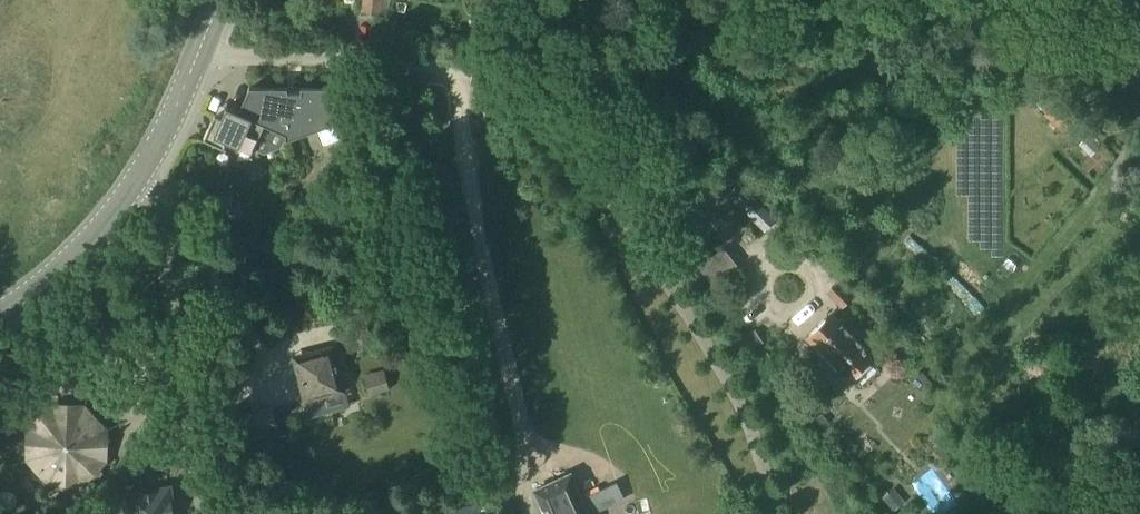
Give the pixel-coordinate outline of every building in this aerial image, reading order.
[(360,13),(380,16),(380,14),(387,15),(390,0),(362,0),(360,13)] [(285,140),(282,141),(283,142),(333,124),(333,89),(299,88),(299,94),(287,94),(287,88),(249,88),(238,113),(264,125),(285,135),(285,140)] [(1037,104),(1045,112),(1044,114),(1064,135),(1076,121),(1048,94),(1037,104)] [(264,125),(238,113),(226,107),(221,118),(214,115),(203,140),(225,150),(228,143),(251,153),(253,149),(264,125)] [(733,202),(764,233),(776,221),(745,190),(733,202)] [(825,292),(841,309),(851,299),(835,282),(825,292)] [(807,338),(848,379),(872,356),(831,314),(807,338)] [(745,341),(753,352),(763,345),(755,334),(745,341)] [(306,402),(344,392),(332,347),(310,353),(311,358),(299,361),(304,380),(302,380),(303,382),(301,383),(306,402)] [(366,380),(370,394),(392,388),(388,374),(366,380)] [(235,414),(242,443),(279,434),(272,405),(235,414)] [(30,459),(51,480),(80,481),(88,474),(91,478),(98,471),(95,468),(102,461),(103,430),(82,409),(52,408),(31,429),(30,459)] [(544,513),(588,513),(570,474),(534,491),(544,513)] [(169,488),(127,495),(131,513),(173,513),(169,488)] [(883,498),(894,512),(904,504),(893,490),(883,498)]
